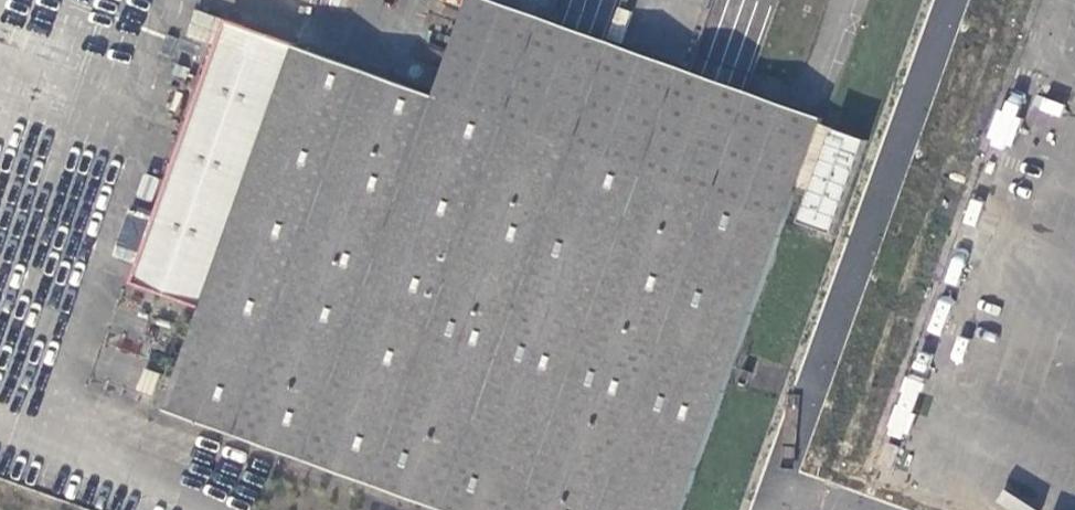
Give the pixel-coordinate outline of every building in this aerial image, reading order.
[(165,409),(441,509),(680,509),(796,191),(810,196),(799,227),(831,239),(865,146),(833,134),(827,150),(812,144),(819,123),(483,0),(469,0),(434,98),(234,24),(135,293),(199,316),(165,409)] [(122,290),(88,381),(162,409),(191,331),(177,326),(182,312),(122,290)] [(7,474),(0,492),(0,502),(23,509),(66,509),(70,498),(7,474)]
